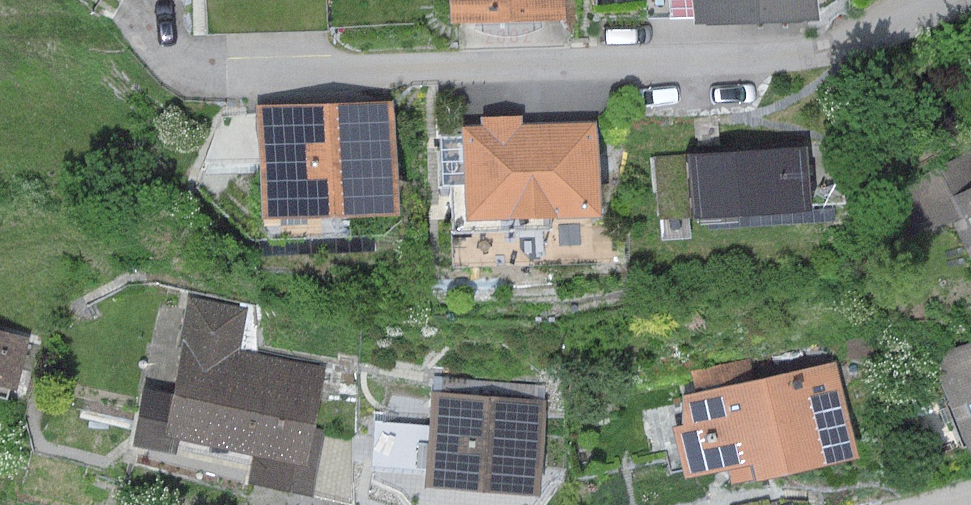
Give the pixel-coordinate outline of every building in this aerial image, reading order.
[(448,20),(561,17),(561,0),(447,0),(448,20)] [(691,20),(814,18),(813,0),(690,0),(691,20)] [(393,213),(390,101),(322,103),(325,216),(393,213)] [(325,216),(322,103),(254,105),(257,218),(325,216)] [(479,125),(459,126),(462,220),(597,215),(594,122),(520,124),(520,115),(479,116),(479,125)] [(840,143),(653,155),(657,219),(688,217),(689,224),(809,216),(808,206),(844,204),(840,143)] [(890,193),(911,235),(946,217),(970,265),(970,151),(890,193)] [(175,438),(253,455),(247,483),(311,497),(326,430),(311,426),(324,366),(239,348),(248,306),(188,293),(178,339),(181,339),(169,393),(143,387),(130,443),(172,452),(175,438)] [(0,331),(0,387),(14,391),(28,338),(0,331)] [(927,356),(962,451),(970,448),(970,340),(927,356)] [(681,395),(681,424),(671,426),(682,477),(726,467),(730,484),(855,457),(835,362),(681,395)] [(546,399),(428,389),(421,487),(539,496),(546,399)]
